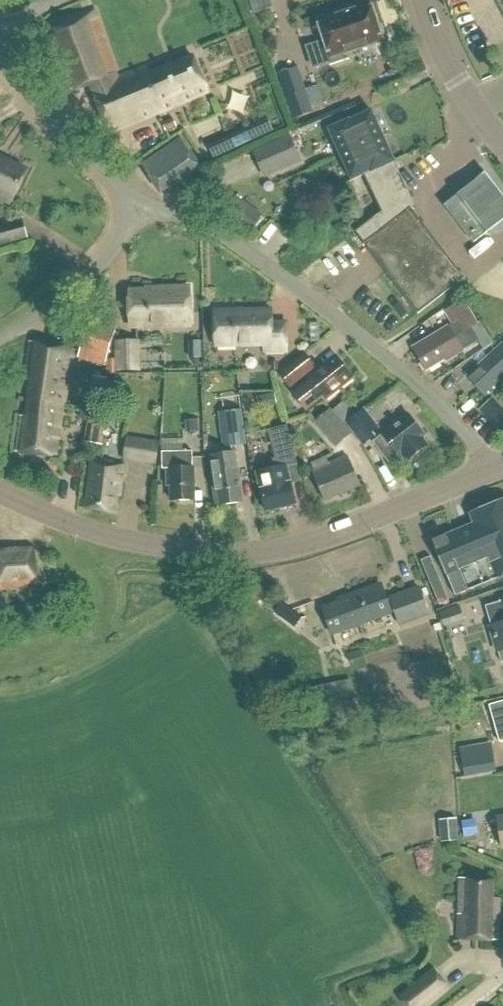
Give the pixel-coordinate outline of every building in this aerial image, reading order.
[(318,20),(332,63),(344,60),(342,54),(383,41),(370,3),(318,20)] [(67,31),(49,38),(69,92),(90,83),(94,91),(96,97),(111,133),(208,92),(193,57),(145,77),(140,66),(123,73),(124,76),(111,81),(108,78),(116,72),(95,10),(63,20),(67,31)] [(318,86),(306,90),(314,113),(326,108),(318,86)] [(306,90),(286,97),(293,120),(314,113),(306,90)] [(359,150),(382,139),(370,113),(348,124),(347,123),(327,132),(332,142),(339,158),(358,149),(359,150)] [(173,119),(162,124),(165,131),(177,126),(173,119)] [(300,161),(289,137),(254,153),(265,177),(300,161)] [(173,184),(180,180),(200,166),(181,139),(142,165),(143,166),(150,176),(161,193),(173,184)] [(393,164),(382,139),(359,150),(358,149),(339,158),(351,183),(370,175),(393,164)] [(13,199),(27,168),(0,155),(0,193),(13,199)] [(355,235),(418,316),(465,281),(412,212),(414,208),(393,164),(370,175),(351,183),(347,185),(347,186),(348,186),(367,226),(355,235)] [(227,211),(253,229),(261,216),(235,198),(227,211)] [(458,209),(452,213),(475,243),(487,233),(465,204),(458,209)] [(0,225),(0,244),(28,237),(23,218),(0,225)] [(130,292),(131,327),(191,326),(190,289),(162,289),(162,292),(130,292)] [(464,300),(445,311),(452,322),(453,322),(454,324),(458,322),(465,334),(472,329),(479,325),(464,300)] [(216,312),(216,345),(265,345),(265,351),(287,351),(287,323),(272,324),(272,311),(216,312)] [(449,327),(414,349),(428,371),(446,360),(447,361),(463,352),(463,351),(480,341),(472,329),(465,334),(458,322),(454,324),(449,327)] [(55,406),(63,407),(66,386),(73,350),(29,342),(24,379),(31,380),(29,399),(55,403),(55,406)] [(118,371),(139,370),(139,342),(117,343),(118,371)] [(488,400),(502,386),(502,345),(467,379),(488,400)] [(280,374),(290,387),(315,367),(305,354),(280,374)] [(310,379),(312,382),(295,396),(305,408),(311,403),(313,405),(324,397),(326,399),(353,377),(337,357),(310,379)] [(104,395),(95,394),(86,442),(95,443),(104,395)] [(260,398),(262,410),(277,407),(275,395),(260,398)] [(17,452),(57,456),(63,407),(55,406),(55,403),(29,399),(27,418),(22,417),(17,452)] [(346,423),(363,445),(375,437),(373,433),(379,429),(364,409),(346,423)] [(227,445),(246,442),(242,410),(223,413),(227,445)] [(316,423),(337,447),(352,434),(331,410),(316,423)] [(374,443),(390,462),(399,455),(399,456),(402,454),(407,462),(429,445),(423,438),(425,436),(408,414),(382,434),(383,435),(374,443)] [(200,420),(187,421),(188,433),(200,432),(200,420)] [(258,480),(289,472),(287,467),(298,464),(289,425),(269,430),(276,459),(273,459),(275,468),(257,473),(258,480)] [(125,457),(155,462),(158,443),(128,439),(125,457)] [(193,451),(162,452),(163,469),(167,468),(168,487),(172,486),(172,501),(195,501),(194,468),(193,451)] [(250,469),(248,451),(227,453),(210,456),(213,473),(212,473),(216,504),(220,503),(221,506),(243,502),(238,471),(250,469)] [(347,457),(313,472),(326,501),(360,486),(347,457)] [(115,514),(117,496),(121,497),(125,466),(93,460),(89,490),(92,490),(91,500),(83,501),(82,507),(115,514)] [(289,472),(258,480),(266,512),(296,504),(289,472)] [(456,596),(502,577),(502,501),(489,506),(471,514),(475,524),(455,532),(448,536),(433,541),(456,596)] [(38,584),(35,550),(0,553),(0,591),(38,584)] [(426,572),(435,568),(431,557),(421,561),(426,572)] [(440,579),(435,568),(426,572),(430,583),(440,579)] [(435,594),(445,590),(440,579),(430,583),(435,594)] [(391,613),(381,585),(344,599),(346,602),(323,609),(332,634),(391,613)] [(419,589),(390,599),(400,625),(429,615),(419,589)] [(445,590),(435,594),(440,606),(449,601),(445,590)] [(491,626),(502,663),(502,601),(486,606),(491,626)] [(443,613),(448,627),(467,621),(462,606),(443,613)] [(489,705),(496,729),(500,743),(502,742),(502,702),(489,705)] [(466,777),(497,772),(495,755),(463,760),(466,777)] [(463,814),(448,815),(451,838),(466,837),(463,814)] [(494,881),(460,879),(459,940),(499,941),(500,899),(493,899),(494,881)] [(398,995),(406,1005),(430,1005),(451,989),(433,967),(398,995)]
